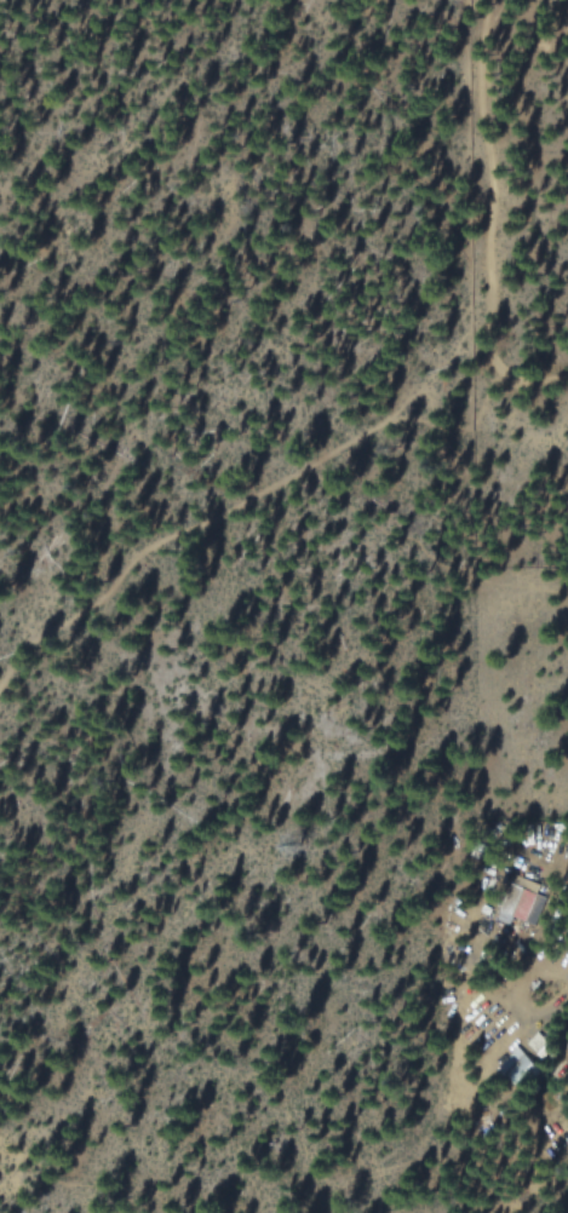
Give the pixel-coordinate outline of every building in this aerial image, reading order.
[(508,926),(512,917),(526,922),(540,884),(513,874),(496,921),(508,926)] [(495,1068),(519,1093),(542,1071),(518,1046),(495,1068)]
